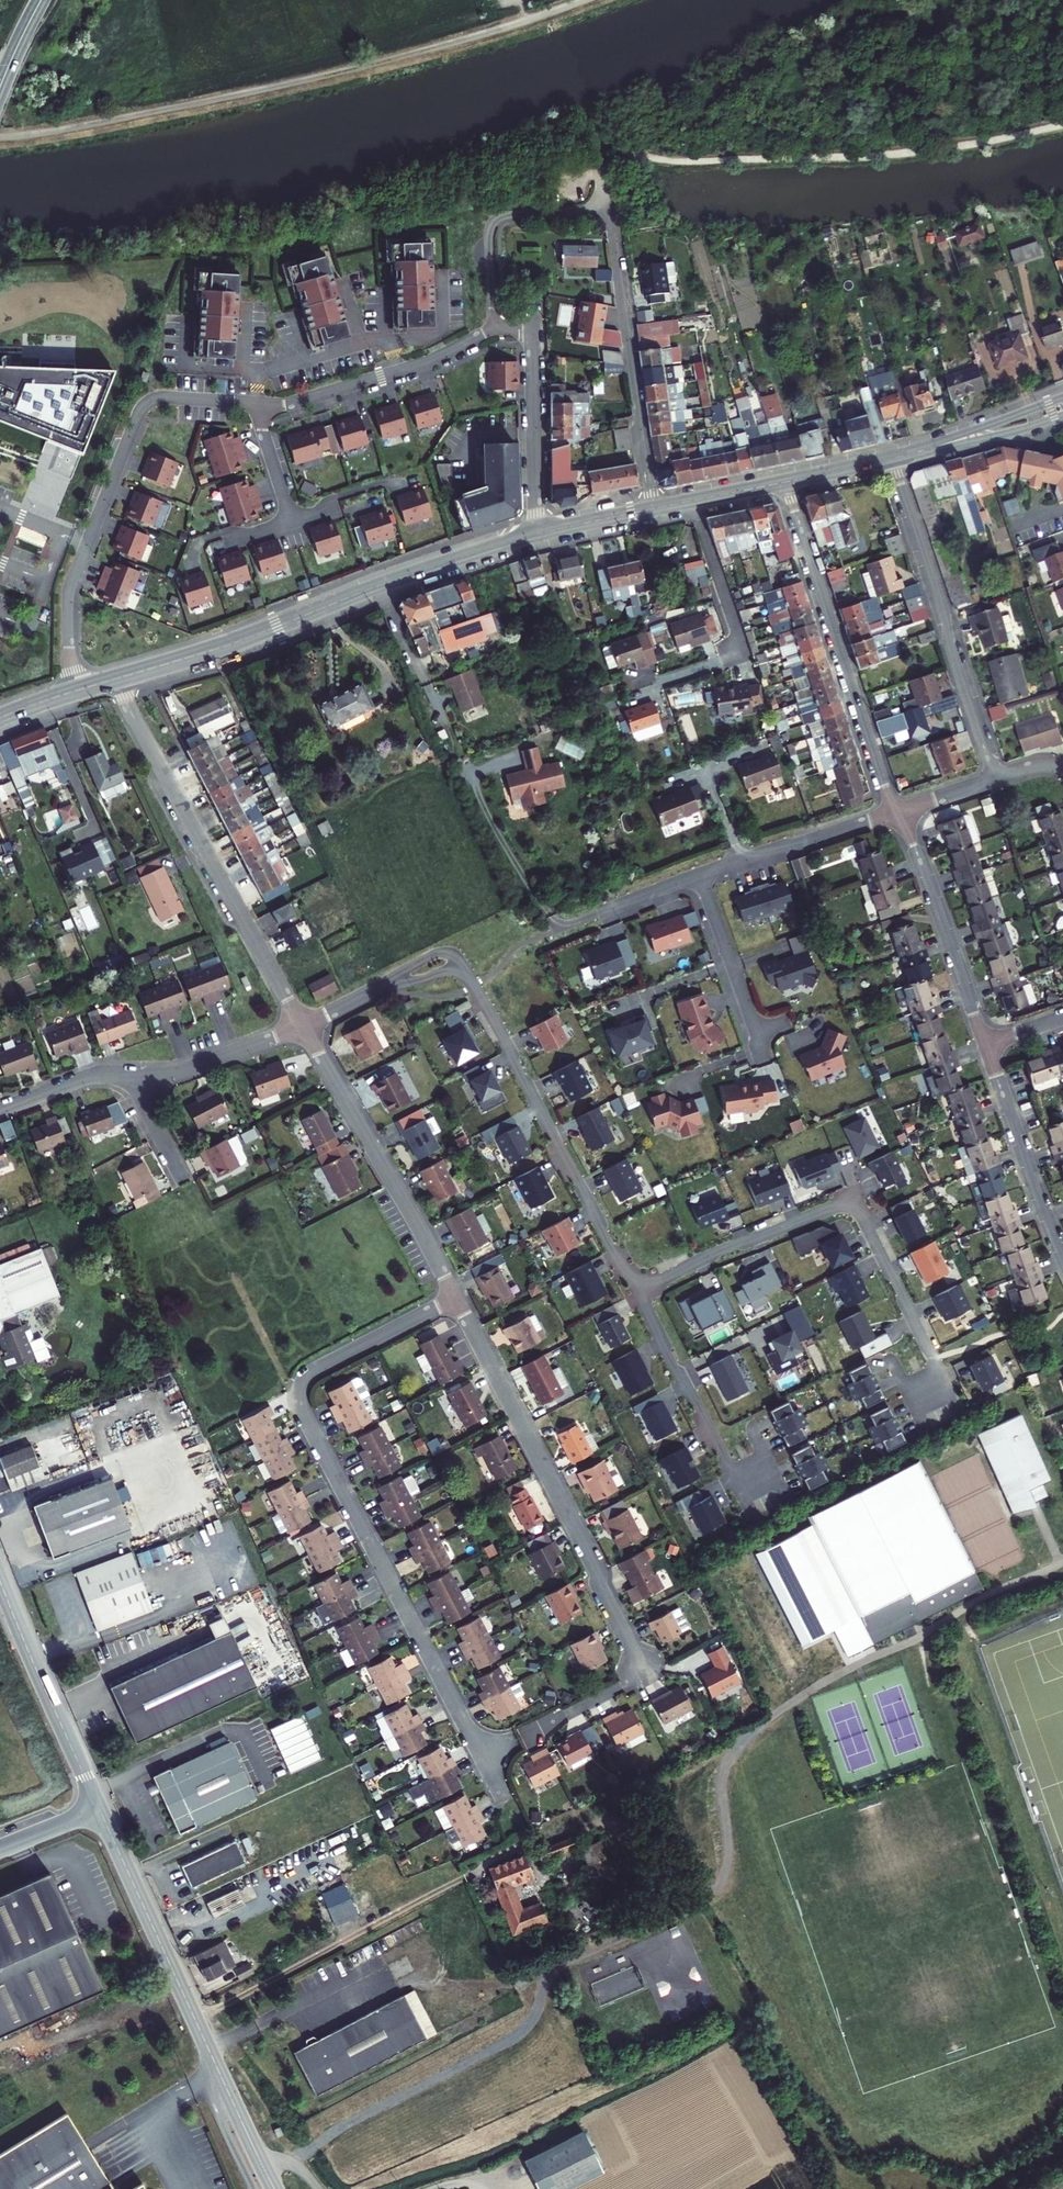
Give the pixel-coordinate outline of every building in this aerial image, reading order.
[(992,223),(986,225),(989,233),(995,231),(992,223)] [(984,237),(980,226),(957,233),(961,244),(984,237)] [(940,250),(949,247),(944,234),(935,237),(940,250)] [(394,261),(431,260),(430,241),(389,243),(390,261),(394,261)] [(1042,257),(1037,243),(1010,252),(1015,266),(1042,257)] [(596,267),(596,247),(562,247),(562,267),(596,267)] [(872,267),(868,251),(860,254),(864,269),(872,267)] [(286,267),(291,284),(295,284),(303,311),(314,347),(349,337),(325,255),(286,267)] [(395,291),(396,309),(433,307),(431,260),(394,261),(395,291)] [(647,296),(669,294),(668,284),(676,283),(673,263),(641,267),(642,278),(645,278),(647,296)] [(613,281),(611,270),(595,270),(595,281),(613,281)] [(201,291),(238,293),(240,274),(199,272),(198,290),(201,291)] [(858,291),(867,288),(864,280),(856,282),(858,291)] [(676,283),(668,284),(669,294),(670,302),(678,301),(676,283)] [(199,323),(199,337),(236,339),(238,293),(201,291),(199,323)] [(670,302),(669,294),(647,296),(649,305),(670,302)] [(577,340),(600,344),(603,329),(605,316),(606,306),(580,301),(578,315),(581,315),(577,340)] [(433,326),(433,307),(396,309),(396,328),(433,326)] [(638,314),(639,323),(653,322),(652,312),(638,314)] [(1018,333),(1019,337),(1029,333),(1023,315),(1007,320),(1011,332),(1012,335),(1018,333)] [(680,330),(678,320),(637,325),(638,333),(639,339),(666,336),(680,333),(680,330)] [(1060,322),(1039,329),(1046,350),(1062,344),(1062,330),(1060,322)] [(603,329),(600,344),(622,348),(620,333),(619,332),(618,331),(603,329)] [(971,343),(980,340),(978,331),(969,334),(971,343)] [(1026,357),(1019,337),(1018,333),(1012,335),(1011,332),(995,337),(997,343),(989,346),(992,356),(995,355),(999,366),(1026,357)] [(663,350),(668,349),(666,336),(639,339),(641,353),(663,350)] [(234,360),(236,339),(199,337),(197,357),(234,360)] [(700,345),(691,347),(694,364),(703,362),(700,345)] [(679,348),(672,349),(674,364),(681,363),(679,348)] [(674,364),(672,349),(668,349),(663,350),(665,365),(674,364)] [(622,358),(622,352),(602,350),(604,362),(623,365),(622,358)] [(665,368),(665,365),(663,350),(641,353),(642,359),(643,371),(665,368)] [(517,362),(490,363),(491,390),(517,390),(517,377),(517,362)] [(706,379),(703,362),(694,364),(697,380),(706,379)] [(624,374),(623,366),(607,366),(607,374),(624,374)] [(681,366),(665,368),(667,386),(682,383),(683,383),(681,366)] [(667,386),(665,368),(643,371),(644,380),(646,388),(667,386)] [(986,389),(979,368),(945,379),(952,400),(986,389)] [(47,442),(48,439),(79,451),(84,440),(87,441),(113,373),(74,372),(39,370),(0,369),(0,423),(47,442)] [(143,371),(139,381),(145,383),(149,373),(143,371)] [(880,399),(899,393),(894,377),(893,371),(866,379),(869,388),(879,422),(886,420),(880,399)] [(907,390),(903,375),(894,377),(899,393),(906,417),(916,414),(916,415),(924,413),(923,411),(925,411),(924,407),(934,404),(930,392),(933,391),(931,384),(928,385),(924,372),(920,373),(922,380),(916,382),(917,387),(907,390)] [(834,379),(839,395),(846,393),(841,377),(834,379)] [(706,379),(697,380),(700,397),(709,395),(706,379)] [(603,382),(594,382),(594,393),(603,393),(603,382)] [(682,383),(667,386),(669,401),(684,399),(682,383)] [(769,396),(766,385),(758,387),(762,399),(769,396)] [(648,404),(669,401),(667,386),(646,388),(646,396),(648,404)] [(868,415),(875,439),(883,437),(879,422),(869,388),(861,390),(868,415)] [(573,391),(564,391),(549,391),(550,399),(550,402),(573,402),(589,402),(589,394),(576,394),(573,391)] [(906,417),(899,393),(880,399),(886,420),(896,417),(897,421),(906,418),(906,417)] [(709,395),(700,397),(702,408),(711,406),(709,395)] [(768,420),(782,416),(776,395),(769,396),(762,399),(768,420)] [(434,396),(410,403),(417,429),(442,421),(434,396)] [(809,423),(812,433),(820,431),(834,427),(830,411),(826,398),(817,401),(823,420),(809,423)] [(684,399),(669,401),(671,412),(683,411),(686,410),(684,399)] [(671,412),(669,401),(648,404),(648,410),(649,415),(671,412)] [(573,415),(573,402),(550,402),(550,416),(573,415)] [(589,402),(573,402),(573,415),(589,415),(589,402)] [(728,422),(725,404),(711,406),(713,417),(715,424),(718,424),(728,422)] [(399,406),(375,414),(382,439),(407,432),(399,406)] [(711,406),(702,408),(704,418),(713,417),(711,406)] [(843,408),(830,411),(834,427),(835,428),(848,425),(847,421),(843,408)] [(683,411),(671,412),(672,423),(684,422),(683,411)] [(672,423),(671,412),(649,415),(650,421),(650,427),(672,423)] [(573,427),(573,415),(550,416),(550,421),(550,428),(573,427)] [(589,415),(573,415),(573,427),(589,427),(589,415)] [(877,445),(875,439),(868,415),(847,421),(848,425),(855,450),(869,447),(877,445)] [(782,416),(768,420),(769,424),(771,429),(776,442),(800,437),(799,432),(789,434),(782,416)] [(629,421),(628,417),(614,421),(616,428),(629,425),(629,421)] [(713,417),(704,418),(707,429),(719,427),(718,424),(715,424),(713,417)] [(336,425),(343,451),(368,444),(360,418),(336,425)] [(730,421),(734,436),(746,433),(745,429),(741,418),(730,421)] [(684,422),(672,423),(674,435),(686,433),(684,422)] [(674,435),(672,423),(650,427),(651,432),(652,438),(669,435),(674,435)] [(812,433),(809,423),(797,427),(799,432),(800,437),(812,433)] [(323,427),(330,449),(331,455),(339,453),(331,425),(323,427)] [(763,445),(776,442),(771,429),(765,430),(763,425),(757,426),(763,445)] [(855,450),(848,425),(835,428),(842,453),(848,451),(855,450)] [(751,448),(763,445),(757,426),(745,429),(746,433),(751,448)] [(330,449),(323,427),(286,438),(294,463),(321,455),(321,452),(330,449)] [(550,433),(550,440),(573,439),(573,427),(550,428),(550,433)] [(589,427),(573,427),(573,439),(573,443),(589,436),(589,427)] [(908,434),(906,427),(899,430),(901,436),(908,434)] [(629,433),(628,428),(614,430),(617,452),(632,450),(631,444),(629,433)] [(820,431),(812,433),(800,437),(807,461),(817,458),(824,456),(821,443),(824,442),(820,431)] [(204,440),(211,459),(241,449),(239,441),(232,443),(231,439),(229,432),(204,440)] [(751,448),(746,433),(734,436),(733,436),(734,441),(737,452),(751,448)] [(658,472),(675,469),(673,461),(672,452),(669,435),(652,438),(653,444),(656,461),(658,472)] [(807,461),(800,437),(776,442),(781,466),(793,463),(807,461)] [(885,443),(883,437),(875,439),(877,445),(885,443)] [(47,442),(46,444),(80,457),(87,441),(84,440),(79,451),(48,439),(47,442)] [(573,443),(573,439),(550,440),(550,450),(564,446),(573,443)] [(702,459),(714,456),(711,443),(710,440),(699,442),(700,447),(702,459)] [(714,456),(725,455),(723,443),(722,441),(711,443),(714,456)] [(725,455),(737,452),(734,441),(723,443),(725,455)] [(781,466),(776,442),(763,445),(768,468),(774,467),(781,466)] [(470,528),(471,532),(489,526),(517,516),(519,513),(521,511),(519,453),(515,453),(514,443),(483,444),(484,454),(479,454),(480,487),(458,495),(460,499),(452,501),(462,531),(470,528)] [(768,468),(763,445),(751,448),(756,471),(762,470),(768,468)] [(551,485),(575,486),(576,486),(576,471),(564,471),(564,446),(550,450),(550,459),(551,475),(551,485)] [(691,461),(702,459),(700,447),(688,449),(690,457),(691,461)] [(1051,456),(1035,453),(1013,449),(1003,447),(1000,448),(1003,455),(988,460),(994,481),(1005,477),(1004,475),(1011,473),(1021,475),(1020,480),(1031,483),(1030,488),(1040,489),(1042,480),(1048,481),(1046,491),(1056,493),(1056,494),(1060,504),(1062,503),(1062,458),(1062,459),(1059,458),(1058,462),(1055,462),(1055,460),(1054,459),(1054,458),(1053,457),(1052,457),(1051,456)] [(756,471),(751,448),(737,452),(742,474),(749,472),(756,471)] [(988,460),(1003,455),(1000,448),(985,453),(988,460)] [(241,449),(211,459),(217,478),(241,470),(239,463),(237,459),(244,457),(241,449)] [(672,452),(673,461),(690,457),(688,449),(672,452)] [(742,474),(737,452),(725,455),(730,476),(736,475),(742,474)] [(152,453),(143,476),(168,486),(177,462),(152,453)] [(973,494),(996,487),(994,481),(988,460),(985,453),(974,456),(962,460),(968,479),(973,492),(973,494)] [(730,476),(725,455),(714,456),(719,479),(724,477),(730,476)] [(719,479),(714,456),(702,459),(707,481),(711,480),(719,479)] [(691,484),(695,483),(691,461),(690,457),(673,461),(675,469),(679,487),(691,484)] [(707,481),(702,459),(691,461),(695,483),(707,481)] [(946,464),(953,484),(968,479),(962,460),(954,462),(946,464)] [(451,464),(436,464),(436,468),(441,483),(451,483),(451,464)] [(634,464),(587,472),(591,494),(617,489),(638,486),(634,464)] [(935,503),(957,497),(953,484),(946,464),(936,467),(924,470),(929,485),(932,493),(934,500),(935,503)] [(679,487),(675,469),(658,472),(660,485),(666,489),(672,488),(679,487)] [(922,488),(929,485),(924,470),(916,472),(922,488)] [(915,490),(922,488),(916,472),(915,473),(911,480),(915,490)] [(953,484),(957,497),(973,492),(968,479),(953,484)] [(245,480),(220,488),(227,507),(257,497),(255,489),(248,491),(247,487),(245,480)] [(317,487),(304,481),(299,491),(312,498),(317,487)] [(567,507),(575,505),(575,486),(551,485),(551,496),(551,503),(557,509),(567,507)] [(917,497),(932,493),(929,485),(922,488),(915,490),(917,497)] [(825,516),(841,511),(834,489),(825,491),(818,493),(825,516)] [(410,495),(397,500),(405,525),(432,516),(423,491),(410,495)] [(137,492),(128,516),(153,526),(162,502),(137,492)] [(973,494),(973,492),(957,497),(970,536),(986,531),(982,519),(980,513),(973,494)] [(810,521),(825,516),(818,493),(811,495),(805,496),(803,500),(810,521)] [(920,504),(934,500),(932,493),(917,497),(920,504)] [(257,497),(227,507),(233,526),(257,518),(255,511),(254,507),(260,505),(257,497)] [(1003,502),(1008,516),(1022,511),(1017,497),(1003,502)] [(920,504),(922,511),(936,507),(935,503),(934,500),(920,504)] [(770,534),(784,530),(776,505),(772,503),(767,504),(761,506),(768,528),(770,534)] [(747,509),(754,531),(768,528),(761,506),(754,507),(747,509)] [(938,515),(939,514),(936,507),(922,511),(924,519),(938,515)] [(737,511),(744,533),(754,531),(747,509),(742,510),(737,511)] [(372,516),(360,520),(368,545),(394,537),(390,525),(388,516),(386,511),(372,516)] [(734,535),(744,533),(737,511),(732,512),(727,513),(734,535)] [(841,511),(825,516),(828,525),(834,541),(836,549),(837,549),(845,546),(837,522),(850,518),(849,516),(843,513),(842,514),(841,511)] [(716,515),(724,537),(734,535),(727,513),(722,514),(716,515)] [(393,514),(388,516),(390,525),(396,523),(393,514)] [(705,518),(713,540),(724,537),(716,515),(712,516),(705,518)] [(927,527),(940,523),(938,515),(924,519),(927,527)] [(828,525),(825,516),(810,521),(813,530),(828,525)] [(850,517),(850,518),(837,522),(845,546),(858,542),(850,517)] [(322,527),(310,531),(318,557),(342,549),(334,523),(322,527)] [(927,527),(930,535),(943,530),(940,523),(927,527)] [(818,546),(834,541),(828,525),(813,530),(818,546)] [(123,526),(114,549),(139,559),(148,535),(123,526)] [(770,534),(768,528),(754,531),(758,542),(760,550),(769,548),(770,551),(775,550),(774,547),(770,534)] [(784,530),(770,534),(774,547),(775,550),(778,560),(792,556),(784,530)] [(932,542),(945,538),(943,530),(930,535),(932,542)] [(758,542),(754,531),(744,533),(749,547),(752,546),(752,544),(758,542)] [(749,547),(744,533),(734,535),(739,550),(749,547)] [(888,548),(903,543),(900,534),(885,539),(888,548)] [(739,550),(734,535),(724,537),(729,553),(739,550)] [(729,553),(724,537),(713,540),(719,558),(730,555),(729,553)] [(935,550),(950,545),(947,537),(945,538),(932,542),(935,550)] [(266,545),(254,550),(262,575),(286,567),(278,542),(266,545)] [(890,556),(906,551),(903,543),(888,548),(890,556)] [(1045,560),(1061,554),(1056,543),(1032,552),(1036,564),(1045,560)] [(937,557),(952,552),(950,545),(935,550),(937,557)] [(939,564),(954,559),(952,552),(937,557),(939,564)] [(1061,554),(1045,560),(1054,584),(1062,580),(1062,553),(1061,554)] [(230,557),(217,561),(225,587),(249,579),(241,554),(230,557)] [(584,575),(579,554),(565,557),(555,560),(560,581),(584,575)] [(549,594),(537,555),(523,559),(509,564),(522,603),(549,594)] [(868,572),(875,590),(877,597),(902,588),(899,579),(896,581),(891,568),(893,567),(890,556),(866,564),(868,572)] [(942,571),(957,566),(954,559),(939,564),(942,571)] [(622,564),(627,586),(644,582),(639,560),(622,564)] [(696,576),(707,573),(703,560),(693,563),(696,576)] [(112,573),(105,571),(102,579),(132,590),(140,572),(116,563),(113,569),(112,573)] [(693,563),(684,565),(690,589),(709,584),(707,573),(696,576),(693,563)] [(606,569),(611,589),(627,586),(622,564),(606,568),(606,569)] [(944,579),(959,574),(957,566),(942,571),(944,579)] [(176,570),(170,568),(167,575),(173,577),(176,570)] [(846,580),(842,568),(827,573),(829,579),(830,585),(846,580)] [(605,600),(613,598),(611,589),(606,569),(597,571),(602,591),(603,591),(605,600)] [(868,592),(875,590),(868,572),(862,574),(868,592)] [(969,591),(963,572),(959,574),(944,579),(955,610),(973,604),(973,603),(971,596),(969,591)] [(798,573),(782,579),(785,587),(800,582),(798,573)] [(180,582),(188,607),(212,600),(204,574),(195,577),(180,582)] [(313,587),(320,584),(318,577),(310,579),(313,587)] [(461,580),(454,582),(462,602),(470,620),(479,617),(481,616),(465,578),(461,580)] [(105,589),(104,593),(101,599),(125,609),(125,608),(132,590),(102,579),(99,586),(105,589)] [(301,592),(311,589),(307,579),(298,582),(301,592)] [(764,591),(773,588),(770,580),(761,583),(764,591)] [(833,593),(849,587),(846,580),(830,585),(833,593)] [(462,602),(454,582),(423,593),(438,631),(446,628),(440,609),(462,602)] [(627,586),(630,595),(636,594),(636,593),(646,591),(644,582),(627,586)] [(785,587),(781,588),(784,599),(804,593),(802,588),(800,582),(785,587)] [(752,585),(754,593),(761,591),(758,583),(752,585)] [(903,598),(919,593),(916,584),(900,590),(903,598)] [(630,595),(627,586),(611,589),(613,598),(613,599),(630,595)] [(767,604),(784,599),(781,588),(764,593),(767,604)] [(978,588),(969,591),(971,596),(977,594),(980,593),(978,588)] [(877,597),(875,590),(868,592),(870,599),(875,597),(877,597)] [(444,646),(438,631),(423,593),(406,598),(401,600),(398,607),(420,656),(444,646)] [(804,593),(784,599),(787,609),(807,602),(806,598),(804,593)] [(636,594),(630,595),(632,606),(634,617),(646,614),(645,610),(640,611),(636,594)] [(977,594),(971,596),(973,603),(980,601),(977,594)] [(169,603),(175,605),(178,598),(172,595),(169,603)] [(909,611),(925,606),(923,600),(921,595),(905,600),(909,611)] [(255,608),(264,605),(261,596),(252,599),(255,608)] [(839,609),(855,604),(852,596),(836,601),(839,609)] [(868,600),(858,603),(862,614),(879,609),(875,597),(870,599),(868,600)] [(787,609),(784,599),(767,604),(770,614),(772,614),(787,609)] [(738,610),(745,608),(743,602),(736,604),(738,610)] [(807,602),(787,609),(791,620),(811,613),(809,607),(807,602)] [(843,621),(862,614),(858,603),(855,604),(839,609),(841,616),(843,621)] [(634,617),(632,606),(626,607),(628,618),(634,617)] [(178,610),(171,607),(169,613),(176,616),(178,610)] [(925,607),(909,612),(913,623),(929,618),(925,607)] [(742,622),(751,619),(748,609),(739,611),(742,622)] [(791,620),(787,609),(772,614),(774,621),(776,621),(777,624),(791,620)] [(879,609),(862,614),(866,626),(881,621),(883,621),(879,609)] [(1008,643),(1005,634),(1000,618),(998,609),(970,617),(974,632),(977,631),(981,630),(984,639),(987,649),(1008,643)] [(481,616),(479,617),(485,635),(504,628),(498,611),(481,616)] [(811,613),(791,620),(794,630),(814,623),(812,618),(811,613)] [(688,643),(693,642),(694,645),(710,640),(708,636),(702,617),(701,614),(669,625),(677,647),(678,647),(688,643)] [(702,617),(708,636),(717,633),(710,614),(702,617)] [(846,633),(866,626),(862,614),(843,621),(844,627),(846,633)] [(604,615),(595,617),(597,627),(606,625),(604,615)] [(1000,618),(1005,634),(1011,632),(1013,630),(1009,617),(1007,616),(1000,618)] [(446,628),(438,631),(444,646),(446,653),(468,646),(468,648),(476,645),(476,643),(487,639),(485,635),(479,617),(470,620),(446,628)] [(794,630),(791,620),(777,624),(780,635),(782,634),(792,631),(794,630)] [(881,621),(866,626),(870,638),(884,633),(881,621)] [(1052,630),(1049,622),(1043,624),(1046,633),(1052,630)] [(794,630),(792,631),(796,642),(818,634),(816,629),(814,623),(794,630)] [(850,644),(870,638),(866,626),(846,633),(848,638),(850,644)] [(870,638),(874,650),(891,645),(896,643),(897,643),(893,630),(884,633),(870,638)] [(749,643),(755,641),(752,631),(746,633),(749,643)] [(796,642),(792,631),(782,634),(783,638),(780,639),(778,640),(781,647),(782,646),(796,642)] [(921,645),(936,640),(933,631),(918,636),(921,645)] [(610,645),(617,666),(634,661),(636,668),(656,661),(652,650),(646,633),(610,645)] [(818,634),(796,642),(799,653),(822,645),(820,640),(818,634)] [(854,657),(874,650),(870,638),(850,644),(852,650),(854,657)] [(759,652),(755,641),(749,643),(753,654),(759,652)] [(796,642),(782,646),(786,657),(799,653),(796,642)] [(690,649),(688,643),(678,647),(680,653),(690,649)] [(896,643),(891,645),(895,657),(900,655),(896,643)] [(609,669),(617,666),(610,645),(602,648),(609,669)] [(822,645),(799,653),(803,664),(825,657),(823,651),(822,645)] [(891,645),(874,650),(878,662),(895,657),(891,645)] [(662,647),(652,650),(656,661),(666,658),(662,647)] [(858,669),(878,662),(874,650),(854,657),(856,662),(858,669)] [(759,664),(767,662),(765,653),(756,655),(759,664)] [(803,664),(799,653),(786,657),(787,662),(782,663),(785,670),(789,668),(803,664)] [(1002,705),(1028,697),(1016,655),(990,662),(1002,705)] [(825,657),(803,664),(806,675),(829,668),(827,662),(825,657)] [(762,677),(770,674),(766,663),(759,665),(762,677)] [(803,664),(789,668),(791,675),(793,680),(806,675),(803,664)] [(791,675),(789,668),(785,670),(781,671),(783,677),(791,675)] [(829,668),(806,675),(810,687),(833,679),(831,674),(829,668)] [(470,670),(444,680),(447,688),(452,686),(462,712),(483,704),(470,670)] [(1050,672),(1042,675),(1047,688),(1054,686),(1050,672)] [(941,699),(932,673),(910,680),(916,698),(919,707),(941,699)] [(797,691),(810,687),(806,675),(793,680),(797,691)] [(833,679),(810,687),(814,697),(836,690),(835,685),(833,679)] [(372,707),(360,683),(318,705),(330,728),(372,707)] [(716,702),(718,714),(742,710),(742,714),(752,712),(751,707),(762,705),(759,684),(748,686),(747,684),(732,687),(732,689),(727,689),(726,686),(713,688),(714,690),(716,702)] [(814,697),(810,687),(797,691),(800,700),(797,701),(797,703),(814,697)] [(706,703),(716,702),(714,690),(704,691),(706,703)] [(836,690),(814,697),(817,709),(840,701),(838,696),(836,690)] [(1058,691),(1006,706),(1008,711),(1059,696),(1058,691)] [(954,695),(941,699),(919,707),(923,718),(958,706),(954,695)] [(817,709),(814,697),(797,703),(801,714),(817,709)] [(218,730),(234,722),(232,717),(223,698),(190,714),(199,733),(186,739),(191,748),(207,740),(215,736),(213,732),(218,730)] [(902,703),(905,711),(919,707),(916,698),(902,703)] [(773,710),(779,708),(775,699),(770,701),(773,710)] [(607,711),(609,711),(616,708),(614,700),(605,704),(607,711)] [(840,701),(817,709),(821,720),(844,712),(842,707),(840,701)] [(631,733),(632,732),(659,723),(660,723),(653,702),(624,711),(625,715),(626,719),(630,731),(631,733)] [(993,723),(1006,719),(1002,705),(988,709),(993,723)] [(611,717),(620,714),(618,707),(616,708),(609,711),(611,717)] [(875,721),(890,716),(887,707),(873,712),(875,721)] [(909,736),(927,730),(923,718),(919,707),(905,711),(901,713),(907,728),(909,736)] [(775,723),(778,722),(785,719),(782,708),(771,711),(775,723)] [(821,720),(817,709),(801,714),(805,725),(808,724),(821,720)] [(844,712),(821,720),(825,734),(848,726),(846,721),(844,712)] [(885,736),(907,728),(901,713),(879,720),(885,736)] [(601,720),(597,714),(591,719),(595,724),(601,720)] [(1062,744),(1062,743),(1055,718),(1016,731),(1024,753),(1040,747),(1051,744),(1052,747),(1052,748),(1062,744)] [(630,731),(626,719),(619,722),(623,734),(630,731)] [(785,719),(778,722),(781,732),(787,730),(789,730),(785,719)] [(251,730),(246,720),(240,723),(245,733),(251,730)] [(763,730),(771,731),(772,721),(764,720),(763,730)] [(825,734),(821,720),(808,724),(812,738),(825,734)] [(881,737),(885,736),(879,720),(876,722),(881,737)] [(662,732),(659,723),(632,732),(635,741),(662,732)] [(187,738),(196,734),(191,725),(183,730),(187,738)] [(848,726),(825,734),(829,744),(852,737),(850,732),(848,726)] [(43,727),(10,740),(17,758),(50,745),(46,735),(43,727)] [(257,741),(251,730),(245,733),(241,735),(245,743),(246,743),(247,745),(248,745),(257,741)] [(437,742),(447,737),(444,730),(434,734),(437,742)] [(774,751),(783,747),(778,734),(769,737),(774,751)] [(829,744),(825,734),(812,738),(807,739),(811,750),(816,749),(829,744)] [(215,736),(207,740),(212,750),(222,746),(216,735),(215,736)] [(943,776),(964,769),(952,736),(932,743),(934,751),(932,751),(936,763),(938,763),(943,776)] [(852,737),(829,744),(833,756),(855,748),(854,743),(852,737)] [(0,743),(0,750),(8,768),(9,770),(20,766),(17,758),(10,740),(0,743)] [(192,761),(212,750),(207,740),(191,748),(186,751),(189,756),(192,761)] [(254,755),(262,751),(257,741),(248,745),(254,755)] [(422,754),(429,746),(423,741),(416,748),(422,754)] [(50,745),(17,758),(20,766),(24,776),(49,767),(59,763),(52,744),(50,745)] [(789,756),(795,754),(792,744),(786,745),(789,756)] [(820,760),(833,756),(829,744),(816,749),(820,760)] [(222,746),(212,750),(217,761),(227,756),(222,746)] [(523,750),(528,770),(542,766),(538,747),(523,750)] [(855,748),(833,756),(836,767),(853,762),(859,760),(857,754),(855,748)] [(197,771),(217,761),(212,750),(192,761),(194,766),(197,771)] [(262,751),(254,755),(260,765),(267,761),(262,751)] [(99,791),(123,780),(124,780),(117,764),(108,767),(102,752),(85,759),(99,791)] [(753,761),(737,767),(745,788),(759,783),(758,782),(768,779),(768,780),(781,775),(773,753),(760,757),(760,759),(757,761),(753,762),(753,761)] [(793,768),(799,766),(795,755),(789,757),(793,768)] [(227,756),(217,761),(223,771),(232,766),(227,756)] [(836,767),(833,756),(820,760),(824,771),(833,768),(836,767)] [(203,782),(223,771),(217,761),(197,771),(200,777),(203,782)] [(859,795),(863,794),(857,776),(853,762),(836,767),(833,768),(846,809),(862,803),(859,795)] [(62,769),(59,763),(49,767),(56,772),(60,782),(69,778),(65,768),(62,769)] [(269,763),(259,768),(263,776),(264,776),(273,771),(269,763)] [(518,773),(505,776),(511,799),(521,797),(523,808),(544,803),(542,792),(564,786),(559,763),(549,765),(542,766),(528,770),(518,773)] [(796,780),(805,777),(801,765),(799,766),(793,768),(796,780)] [(9,770),(16,788),(26,784),(23,777),(24,776),(20,766),(9,770)] [(232,766),(223,771),(228,781),(238,776),(232,766)] [(208,792),(228,781),(223,771),(203,782),(205,787),(208,792)] [(264,776),(269,787),(278,782),(273,771),(264,776)] [(238,776),(228,781),(233,792),(245,786),(240,776),(238,776)] [(899,788),(908,785),(905,777),(897,780),(899,788)] [(123,780),(99,791),(102,797),(126,786),(123,780)] [(213,802),(233,792),(228,781),(208,792),(211,798),(213,802)] [(278,782),(269,787),(274,797),(284,792),(278,782)] [(26,784),(16,788),(26,810),(31,808),(36,805),(26,784)] [(699,784),(689,787),(694,801),(697,810),(703,808),(699,799),(704,798),(699,784)] [(0,786),(0,803),(8,799),(2,785),(0,786)] [(233,792),(239,802),(251,796),(252,795),(247,785),(245,786),(233,792)] [(650,800),(661,827),(675,822),(674,820),(682,817),(685,818),(691,816),(692,813),(698,810),(697,810),(694,801),(689,787),(688,786),(673,792),(674,794),(666,798),(664,794),(650,800)] [(239,802),(233,792),(213,802),(216,808),(219,813),(239,802)] [(284,792),(274,797),(279,807),(281,807),(289,802),(284,792)] [(251,796),(239,802),(244,812),(254,807),(253,807),(256,806),(251,796)] [(995,813),(989,798),(981,801),(987,819),(995,817),(994,814),(995,813)] [(610,801),(599,805),(602,813),(613,809),(610,801)] [(224,823),(244,812),(239,802),(219,813),(222,818),(224,823)] [(289,802),(281,807),(287,817),(294,813),(289,802)] [(1049,803),(1034,807),(1037,817),(1052,812),(1050,806),(1049,803)] [(73,804),(58,810),(64,825),(79,819),(73,804)] [(244,812),(249,823),(259,818),(254,807),(244,812)] [(35,815),(31,808),(26,810),(30,818),(35,815)] [(1037,817),(1047,844),(1062,839),(1062,823),(1058,810),(1052,812),(1037,817)] [(229,833),(249,823),(244,812),(224,823),(227,828),(229,833)] [(294,813),(287,817),(292,827),(293,827),(300,823),(294,813)] [(962,817),(971,844),(979,841),(971,819),(970,817),(967,816),(964,816),(962,817)] [(259,818),(249,823),(255,833),(264,828),(267,827),(261,817),(259,818)] [(950,851),(971,844),(962,817),(937,825),(940,833),(944,832),(945,836),(950,851)] [(322,836),(332,830),(327,820),(317,826),(322,836)] [(234,844),(255,833),(249,823),(229,833),(232,839),(234,844)] [(300,823),(293,827),(298,837),(305,833),(300,823)] [(267,827),(264,828),(270,839),(274,836),(269,826),(267,827)] [(260,844),(270,839),(264,828),(255,833),(260,844)] [(240,854),(260,844),(255,833),(234,844),(237,849),(240,854)] [(298,837),(296,838),(301,848),(311,844),(305,833),(298,837)] [(93,842),(103,866),(116,860),(106,837),(93,842)] [(260,844),(265,854),(275,849),(270,839),(260,844)] [(1062,869),(1062,839),(1047,844),(1056,871),(1062,869)] [(868,853),(864,840),(853,844),(867,884),(892,876),(889,867),(885,869),(878,850),(868,853)] [(9,842),(0,846),(0,857),(13,852),(9,842)] [(95,869),(103,866),(93,842),(84,846),(85,849),(80,851),(74,853),(71,847),(59,852),(71,880),(84,874),(85,877),(97,871),(95,869)] [(265,854),(260,844),(240,854),(243,860),(245,864),(265,854)] [(956,879),(981,871),(971,844),(950,851),(956,867),(957,870),(953,871),(956,879)] [(315,853),(311,845),(304,849),(308,857),(315,853)] [(265,854),(271,864),(280,859),(275,849),(265,854)] [(1011,857),(1009,851),(1002,854),(1004,859),(1011,857)] [(271,864),(265,854),(245,864),(248,869),(251,875),(271,864)] [(136,865),(131,855),(121,859),(126,870),(136,865)] [(805,857),(790,861),(797,881),(812,876),(805,857)] [(137,868),(141,877),(162,867),(158,858),(137,868)] [(280,859),(271,864),(281,883),(285,881),(290,878),(280,859)] [(10,872),(16,870),(13,863),(8,865),(10,872)] [(261,894),(281,883),(271,864),(251,875),(255,884),(261,894)] [(141,877),(140,877),(161,921),(183,910),(163,866),(162,867),(141,877)] [(991,876),(988,868),(981,871),(983,879),(991,876)] [(134,870),(125,875),(129,885),(139,880),(134,870)] [(990,898),(983,879),(981,871),(956,879),(959,888),(963,887),(964,889),(969,905),(990,898)] [(867,884),(872,899),(876,911),(877,911),(897,904),(891,885),(894,884),(892,876),(867,884)] [(991,876),(983,879),(990,898),(998,895),(991,876)] [(289,889),(285,881),(281,883),(261,894),(265,902),(289,889)] [(736,899),(744,923),(756,918),(757,920),(769,916),(782,912),(781,910),(794,906),(786,882),(776,886),(770,888),(769,885),(768,883),(751,889),(751,891),(752,894),(746,896),(736,899)] [(861,886),(866,902),(872,899),(867,884),(861,886)] [(1023,894),(1018,888),(1014,892),(1019,898),(1023,894)] [(999,925),(990,898),(969,905),(975,921),(976,923),(972,925),(975,933),(999,925)] [(876,911),(872,899),(866,902),(864,904),(868,914),(876,911)] [(272,911),(278,924),(295,915),(289,903),(272,911)] [(900,914),(897,904),(877,911),(880,920),(900,914)] [(696,911),(683,916),(688,929),(701,924),(696,911)] [(892,921),(895,929),(911,923),(909,915),(892,921)] [(660,922),(647,927),(655,952),(670,946),(671,949),(692,941),(688,929),(683,916),(670,921),(661,925),(660,922)] [(66,930),(73,926),(70,919),(62,922),(66,930)] [(889,919),(881,922),(883,928),(891,926),(889,919)] [(304,921),(295,925),(302,939),(310,935),(304,921)] [(918,941),(911,923),(895,929),(890,930),(900,957),(925,949),(922,940),(918,941)] [(1052,928),(1046,923),(1042,928),(1047,933),(1052,928)] [(294,924),(283,930),(292,947),(303,942),(294,924)] [(988,959),(1008,951),(999,925),(975,933),(977,942),(981,940),(982,943),(988,959)] [(12,937),(6,939),(12,953),(18,950),(12,937)] [(617,943),(617,944),(626,968),(638,964),(629,939),(617,943)] [(203,942),(194,945),(197,952),(206,949),(203,942)] [(601,948),(587,953),(597,979),(610,974),(611,978),(620,974),(619,971),(626,968),(617,944),(602,949),(601,948)] [(150,955),(159,954),(159,946),(149,947),(150,955)] [(187,948),(172,954),(174,959),(189,953),(187,948)] [(927,957),(925,949),(900,957),(909,984),(924,979),(930,977),(924,958),(927,957)] [(993,987),(1018,978),(1008,951),(988,959),(993,974),(994,977),(990,979),(993,987)] [(148,952),(129,959),(131,966),(151,959),(148,952)] [(710,960),(706,952),(698,957),(701,964),(703,963),(705,966),(710,963),(708,961),(710,960)] [(803,981),(813,986),(820,973),(815,970),(808,952),(795,956),(795,958),(779,964),(778,961),(763,966),(770,983),(776,981),(779,990),(803,981)] [(170,954),(150,962),(153,969),(173,962),(170,954)] [(218,990),(229,985),(221,963),(202,971),(214,1001),(222,998),(218,990)] [(1058,963),(1053,965),(1056,973),(1061,971),(1058,963)] [(145,975),(142,967),(132,971),(135,979),(145,975)] [(205,1005),(214,1001),(202,971),(183,978),(191,1000),(202,996),(205,1005)] [(329,974),(307,985),(315,1000),(337,989),(329,974)] [(245,987),(250,985),(245,976),(240,978),(245,987)] [(1027,1006),(1027,1005),(1021,987),(1018,978),(993,987),(996,995),(1000,994),(1001,996),(1006,1013),(1027,1006)] [(842,988),(851,988),(851,979),(842,979),(842,988)] [(903,986),(912,1013),(937,1005),(934,996),(930,998),(924,979),(909,984),(903,986)] [(174,1006),(186,1002),(177,980),(158,987),(170,1018),(178,1015),(174,1006)] [(1021,987),(1027,1005),(1035,1002),(1028,984),(1021,987)] [(905,1016),(912,1013),(903,986),(896,989),(905,1016)] [(161,1021),(170,1018),(158,987),(139,994),(147,1016),(158,1012),(161,1021)] [(1055,1002),(1056,994),(1048,993),(1047,1002),(1055,1002)] [(726,1036),(717,1028),(716,1028),(713,1026),(708,1011),(710,1011),(704,994),(679,1002),(681,1008),(680,1009),(685,1023),(686,1022),(692,1039),(693,1040),(691,1042),(702,1053),(707,1048),(711,1052),(726,1036)] [(664,1002),(656,998),(653,1006),(661,1009),(664,1002)] [(412,1000),(403,1004),(406,1010),(415,1005),(412,1000)] [(940,1013),(937,1005),(912,1013),(921,1040),(942,1033),(936,1015),(940,1013)] [(38,1017),(42,1009),(34,1006),(31,1014),(38,1017)] [(118,1037),(118,1036),(137,1029),(130,1010),(100,1021),(96,1011),(87,1014),(99,1044),(118,1037)] [(457,1011),(444,1018),(452,1032),(465,1024),(457,1011)] [(560,1023),(556,1014),(530,1027),(535,1037),(538,1035),(546,1052),(568,1040),(559,1023),(560,1023)] [(645,1020),(649,1031),(653,1030),(647,1014),(634,1018),(636,1023),(645,1020)] [(860,1018),(852,1021),(856,1033),(863,1030),(860,1018)] [(75,1054),(89,1048),(79,1020),(46,1032),(55,1056),(67,1052),(73,1050),(74,1053),(75,1054)] [(654,1044),(649,1031),(645,1020),(636,1023),(611,1032),(619,1056),(654,1044)] [(362,1060),(382,1049),(372,1030),(375,1029),(370,1021),(345,1034),(349,1042),(352,1041),(355,1046),(362,1060)] [(464,1028),(469,1037),(472,1035),(465,1024),(452,1032),(453,1034),(464,1028)] [(473,1043),(469,1037),(464,1028),(453,1034),(443,1040),(457,1065),(478,1052),(473,1043)] [(839,1051),(845,1036),(830,1029),(822,1049),(813,1052),(813,1051),(800,1056),(805,1070),(807,1070),(810,1079),(833,1070),(834,1071),(845,1067),(839,1051)] [(949,1051),(942,1033),(921,1040),(931,1067),(955,1058),(953,1050),(949,1051)] [(406,1040),(407,1049),(417,1049),(416,1039),(406,1040)] [(5,1050),(15,1046),(12,1040),(2,1044),(5,1050)] [(38,1067),(28,1042),(0,1053),(0,1065),(4,1076),(28,1067),(29,1071),(38,1067)] [(875,1054),(883,1051),(880,1043),(871,1046),(875,1054)] [(1062,1073),(1062,1050),(1060,1051),(1059,1047),(1050,1050),(1059,1075),(1062,1073)] [(1032,1084),(1055,1076),(1059,1075),(1050,1050),(1042,1053),(1043,1057),(1024,1064),(1031,1084),(1032,1084)] [(423,1059),(418,1054),(413,1058),(416,1061),(416,1060),(419,1063),(423,1059)] [(958,1067),(955,1058),(931,1067),(934,1075),(928,1078),(934,1096),(947,1092),(961,1087),(955,1068),(958,1067)] [(277,1089),(290,1084),(281,1060),(265,1066),(267,1069),(250,1075),(259,1099),(278,1092),(277,1089)] [(577,1060),(554,1072),(560,1084),(564,1083),(566,1088),(566,1090),(572,1101),(592,1090),(584,1075),(586,1074),(580,1064),(579,1064),(577,1060)] [(467,1082),(471,1080),(483,1074),(479,1065),(462,1074),(467,1082)] [(881,1082),(890,1079),(885,1067),(876,1070),(881,1082)] [(481,1100),(500,1090),(490,1070),(483,1074),(471,1080),(481,1100)] [(390,1112),(410,1102),(395,1072),(371,1085),(376,1094),(379,1092),(390,1112)] [(1058,1084),(1055,1076),(1032,1084),(1034,1092),(1058,1084)] [(778,1101),(774,1080),(736,1087),(736,1086),(722,1088),(726,1113),(744,1111),(747,1113),(758,1111),(757,1109),(764,1108),(763,1103),(778,1101)] [(967,1085),(961,1087),(947,1092),(956,1119),(981,1110),(978,1102),(974,1103),(967,1085)] [(879,1098),(885,1095),(881,1087),(875,1090),(879,1098)] [(186,1107),(197,1128),(229,1111),(216,1088),(199,1097),(200,1099),(186,1107)] [(506,1100),(500,1090),(481,1100),(479,1101),(484,1112),(506,1100)] [(633,1092),(623,1096),(627,1106),(637,1102),(633,1092)] [(702,1124),(694,1099),(679,1104),(671,1100),(671,1099),(670,1098),(666,1099),(664,1093),(652,1097),(654,1102),(648,1104),(656,1127),(668,1123),(679,1129),(681,1128),(684,1136),(696,1132),(694,1127),(702,1124)] [(618,1098),(610,1102),(617,1116),(625,1112),(618,1098)] [(105,1106),(113,1126),(127,1121),(117,1101),(105,1106)] [(89,1136),(113,1126),(105,1106),(90,1112),(89,1110),(80,1113),(83,1121),(89,1136)] [(598,1107),(577,1117),(588,1138),(586,1139),(593,1150),(615,1139),(598,1107)] [(319,1155),(339,1145),(321,1109),(301,1120),(319,1155)] [(401,1132),(425,1120),(419,1109),(396,1121),(401,1132)] [(984,1119),(981,1110),(956,1119),(965,1146),(986,1138),(980,1120),(984,1119)] [(425,1120),(432,1135),(440,1131),(433,1116),(425,1120)] [(56,1149),(66,1145),(63,1135),(57,1121),(56,1117),(45,1120),(47,1124),(30,1131),(38,1151),(55,1145),(56,1149)] [(496,1137),(517,1126),(512,1117),(481,1133),(486,1143),(496,1137)] [(865,1117),(844,1127),(859,1158),(880,1148),(865,1117)] [(65,1118),(57,1121),(63,1135),(70,1132),(65,1118)] [(790,1124),(795,1134),(805,1130),(801,1119),(790,1124)] [(425,1120),(401,1132),(405,1139),(407,1138),(418,1159),(439,1148),(432,1135),(425,1120)] [(83,1138),(89,1136),(83,1121),(78,1123),(83,1138)] [(907,1132),(914,1129),(911,1121),(904,1124),(907,1132)] [(1062,1152),(1062,1121),(1048,1126),(1054,1145),(1050,1147),(1053,1155),(1062,1152)] [(517,1126),(496,1137),(510,1164),(531,1153),(517,1126)] [(254,1129),(241,1135),(246,1144),(258,1138),(254,1129)] [(899,1144),(906,1140),(903,1133),(896,1137),(899,1144)] [(464,1135),(455,1140),(459,1149),(469,1144),(464,1135)] [(235,1136),(226,1140),(229,1146),(238,1141),(235,1136)] [(993,1157),(986,1138),(965,1146),(958,1148),(967,1175),(975,1172),(999,1164),(996,1155),(993,1157)] [(239,1164),(229,1146),(226,1140),(226,1139),(200,1152),(207,1166),(211,1164),(217,1177),(240,1166),(239,1164)] [(238,1141),(229,1146),(239,1164),(243,1162),(245,1158),(241,1150),(240,1146),(238,1141)] [(8,1164),(0,1142),(0,1167),(8,1164)] [(317,1156),(322,1166),(347,1153),(341,1143),(339,1145),(319,1155),(317,1156)] [(909,1146),(899,1150),(903,1157),(912,1152),(909,1146)] [(80,1157),(77,1148),(70,1151),(73,1159),(80,1157)] [(892,1151),(868,1163),(872,1172),(876,1170),(884,1187),(904,1177),(892,1151)] [(826,1156),(832,1173),(841,1169),(834,1152),(826,1156)] [(1053,1155),(1056,1163),(1060,1162),(1062,1171),(1062,1152),(1053,1155)] [(355,1170),(347,1153),(322,1166),(339,1197),(360,1186),(355,1176),(353,1172),(355,1170)] [(834,1177),(832,1173),(826,1156),(825,1153),(807,1160),(807,1163),(795,1168),(802,1187),(806,1188),(815,1184),(814,1182),(823,1178),(823,1181),(834,1177)] [(274,1156),(266,1160),(271,1171),(279,1167),(274,1156)] [(286,1169),(294,1165),(289,1156),(281,1160),(286,1169)] [(437,1202),(457,1192),(445,1169),(448,1167),(444,1158),(420,1171),(424,1178),(420,1180),(425,1189),(429,1187),(437,1202)] [(626,1158),(604,1169),(620,1201),(643,1189),(626,1158)] [(137,1208),(160,1196),(142,1161),(121,1173),(135,1199),(133,1201),(137,1208)] [(1002,1172),(999,1164),(975,1172),(977,1181),(970,1183),(977,1202),(984,1199),(1005,1192),(998,1174),(1002,1172)] [(538,1166),(515,1178),(531,1208),(554,1197),(538,1166)] [(719,1166),(712,1170),(715,1177),(722,1174),(719,1166)] [(930,1176),(935,1173),(933,1168),(927,1170),(930,1176)] [(749,1183),(758,1206),(791,1193),(782,1170),(749,1183)] [(975,1172),(967,1175),(970,1183),(977,1181),(975,1172)] [(658,1198),(666,1194),(661,1184),(653,1188),(658,1198)] [(930,1201),(935,1198),(931,1190),(925,1193),(930,1201)] [(1011,1210),(1005,1192),(984,1199),(993,1226),(1018,1218),(1015,1209),(1011,1210)] [(692,1206),(700,1228),(719,1220),(720,1222),(729,1219),(724,1206),(720,1195),(692,1206)] [(890,1208),(894,1217),(911,1209),(907,1200),(890,1208)] [(735,1202),(724,1206),(729,1219),(739,1215),(735,1202)] [(118,1213),(114,1205),(108,1208),(112,1216),(118,1213)] [(311,1219),(315,1213),(305,1206),(301,1211),(311,1219)] [(466,1253),(488,1242),(484,1234),(475,1218),(470,1207),(446,1219),(450,1228),(452,1226),(459,1240),(466,1253)] [(911,1209),(894,1217),(906,1242),(924,1233),(912,1209),(911,1209)] [(482,1214),(475,1218),(484,1234),(491,1231),(482,1214)] [(568,1217),(542,1230),(547,1239),(548,1238),(557,1255),(578,1244),(570,1228),(573,1226),(568,1217)] [(1021,1226),(1018,1218),(993,1226),(1003,1253),(1006,1252),(1023,1246),(1017,1228),(1021,1226)] [(960,1235),(965,1229),(960,1224),(954,1229),(960,1235)] [(452,1226),(450,1228),(457,1241),(459,1240),(452,1226)] [(822,1244),(838,1236),(837,1234),(837,1232),(823,1226),(793,1238),(800,1256),(811,1252),(810,1249),(822,1244)] [(523,1239),(529,1237),(525,1229),(519,1232),(523,1239)] [(517,1236),(510,1235),(509,1244),(516,1245),(517,1236)] [(841,1235),(838,1236),(822,1244),(833,1266),(852,1256),(841,1235)] [(934,1241),(911,1252),(927,1283),(949,1272),(934,1241)] [(0,1264),(31,1252),(28,1244),(0,1255),(0,1263),(0,1264)] [(1027,1245),(1023,1246),(1006,1252),(1015,1279),(1040,1270),(1037,1262),(1033,1263),(1027,1245)] [(51,1247),(41,1250),(48,1266),(57,1262),(51,1247)] [(29,1309),(60,1297),(48,1266),(41,1250),(41,1248),(31,1252),(0,1264),(0,1321),(15,1315),(29,1309)] [(607,1293),(591,1261),(566,1273),(583,1306),(607,1293)] [(765,1274),(773,1290),(782,1286),(770,1262),(751,1271),(755,1279),(765,1274)] [(860,1275),(855,1264),(829,1278),(836,1292),(839,1290),(848,1307),(869,1296),(859,1276),(860,1275)] [(494,1307),(513,1297),(497,1266),(475,1277),(480,1285),(482,1284),(494,1307)] [(1043,1279),(1040,1270),(1015,1279),(1018,1286),(1009,1289),(1016,1310),(1045,1299),(1039,1280),(1043,1279)] [(743,1288),(750,1301),(754,1309),(767,1302),(763,1295),(773,1290),(765,1274),(755,1279),(742,1285),(743,1288)] [(560,1285),(558,1280),(551,1283),(554,1288),(560,1285)] [(542,1292),(537,1281),(530,1284),(528,1290),(532,1297),(542,1292)] [(957,1285),(934,1296),(946,1321),(969,1309),(957,1285)] [(710,1295),(722,1319),(724,1323),(737,1316),(723,1288),(710,1295)] [(742,1305),(750,1301),(743,1288),(735,1292),(742,1305)] [(988,1298),(997,1295),(994,1288),(986,1292),(988,1298)] [(701,1329),(722,1319),(710,1295),(692,1303),(689,1305),(696,1318),(701,1329)] [(688,1322),(696,1318),(689,1305),(692,1303),(689,1297),(679,1303),(688,1322)] [(601,1311),(606,1320),(618,1314),(614,1305),(601,1311)] [(783,1313),(792,1331),(797,1340),(814,1332),(800,1305),(783,1313)] [(29,1309),(15,1315),(18,1316),(24,1319),(25,1318),(29,1309)] [(861,1310),(839,1321),(853,1349),(875,1338),(861,1310)] [(598,1324),(606,1320),(601,1311),(594,1315),(598,1324)] [(606,1320),(598,1324),(611,1348),(629,1338),(621,1322),(622,1322),(618,1314),(606,1320)] [(5,1332),(22,1325),(18,1316),(15,1315),(0,1321),(5,1332)] [(518,1352),(540,1341),(527,1316),(503,1329),(508,1338),(510,1337),(518,1352)] [(989,1325),(986,1318),(971,1326),(974,1332),(989,1325)] [(22,1325),(5,1332),(0,1334),(0,1343),(5,1356),(1,1357),(7,1370),(36,1358),(29,1342),(34,1340),(27,1323),(22,1325)] [(795,1356),(796,1359),(804,1355),(797,1340),(792,1331),(768,1343),(772,1352),(775,1351),(781,1363),(795,1356)] [(425,1354),(432,1368),(441,1384),(465,1372),(459,1359),(453,1362),(438,1335),(420,1344),(425,1354)] [(42,1337),(34,1340),(29,1342),(36,1358),(38,1363),(50,1357),(42,1337)] [(636,1349),(613,1361),(631,1395),(652,1384),(639,1358),(641,1357),(636,1349)] [(775,1351),(772,1352),(768,1354),(778,1373),(798,1363),(796,1359),(795,1356),(781,1363),(775,1351)] [(425,1372),(432,1368),(425,1354),(417,1358),(425,1372)] [(563,1394),(560,1388),(551,1371),(543,1355),(522,1366),(542,1405),(563,1394)] [(731,1355),(710,1365),(727,1401),(748,1391),(731,1355)] [(990,1355),(970,1365),(983,1390),(1003,1380),(990,1355)] [(371,1369),(379,1365),(375,1357),(367,1362),(371,1369)] [(853,1382),(872,1373),(867,1362),(848,1372),(853,1382)] [(551,1371),(560,1388),(567,1384),(558,1367),(551,1371)] [(874,1376),(872,1373),(853,1382),(848,1384),(852,1392),(877,1379),(875,1375),(874,1376)] [(1030,1387),(1039,1384),(1036,1375),(1027,1378),(1030,1387)] [(350,1381),(360,1401),(369,1397),(360,1379),(356,1378),(350,1381)] [(860,1397),(879,1388),(878,1384),(879,1383),(877,1379),(852,1392),(855,1400),(860,1397)] [(333,1415),(360,1401),(350,1381),(329,1392),(335,1404),(329,1407),(333,1415)] [(465,1426),(486,1415),(474,1391),(475,1390),(470,1382),(448,1393),(452,1401),(450,1402),(455,1411),(456,1410),(465,1426)] [(884,1398),(879,1388),(860,1397),(866,1407),(884,1398)] [(593,1393),(592,1392),(588,1399),(596,1404),(600,1397),(599,1396),(601,1394),(594,1390),(593,1393)] [(636,1414),(641,1411),(661,1401),(658,1394),(633,1407),(636,1414)] [(372,1403),(369,1397),(360,1401),(365,1410),(371,1407),(372,1403)] [(394,1411),(401,1407),(397,1399),(390,1403),(394,1411)] [(641,1411),(656,1440),(677,1430),(662,1400),(661,1401),(641,1411)] [(343,1420),(350,1432),(371,1421),(365,1410),(360,1401),(333,1415),(337,1423),(343,1420)] [(769,1411),(774,1421),(793,1411),(788,1401),(769,1411)] [(253,1440),(274,1429),(268,1417),(274,1414),(270,1406),(243,1420),(253,1440)] [(874,1425),(893,1416),(888,1406),(869,1415),(874,1425)] [(793,1411),(774,1421),(776,1424),(774,1425),(776,1429),(802,1417),(798,1409),(793,1411)] [(1042,1484),(1051,1480),(1021,1414),(978,1433),(1013,1513),(1032,1508),(1029,1502),(1033,1500),(1034,1503),(1048,1497),(1042,1484)] [(895,1419),(893,1416),(874,1425),(869,1428),(873,1435),(899,1423),(897,1418),(895,1419)] [(487,1417),(481,1420),(484,1426),(490,1423),(487,1417)] [(780,1433),(782,1436),(801,1427),(806,1424),(802,1417),(776,1429),(778,1433),(780,1433)] [(408,1433),(415,1430),(411,1421),(404,1425),(408,1433)] [(882,1440),(901,1431),(899,1428),(901,1427),(899,1423),(873,1435),(877,1443),(882,1440)] [(378,1424),(357,1435),(359,1437),(379,1426),(378,1424)] [(572,1463),(592,1453),(584,1439),(576,1424),(558,1433),(570,1455),(568,1456),(572,1463)] [(363,1460),(390,1446),(379,1426),(359,1437),(365,1449),(359,1452),(363,1460)] [(801,1427),(782,1436),(787,1446),(806,1437),(801,1427)] [(264,1459),(290,1445),(286,1438),(280,1441),(274,1429),(253,1440),(264,1459)] [(906,1441),(901,1431),(882,1440),(887,1451),(906,1441)] [(496,1480),(517,1469),(499,1435),(474,1448),(478,1457),(483,1454),(496,1480)] [(590,1435),(584,1439),(592,1453),(598,1450),(590,1435)] [(421,1437),(413,1441),(420,1453),(427,1449),(421,1437)] [(626,1447),(618,1443),(614,1450),(622,1454),(626,1447)] [(791,1454),(796,1464),(815,1455),(810,1444),(791,1454)] [(40,1466),(31,1445),(0,1458),(0,1460),(7,1479),(40,1466)] [(274,1480),(295,1469),(289,1456),(294,1453),(290,1445),(264,1459),(274,1480)] [(380,1477),(400,1466),(390,1446),(363,1460),(367,1468),(373,1465),(380,1477)] [(686,1447),(660,1460),(664,1468),(667,1466),(678,1488),(700,1477),(691,1460),(692,1459),(686,1447)] [(815,1455),(796,1464),(798,1468),(796,1468),(798,1473),(824,1460),(820,1452),(815,1455)] [(610,1458),(603,1462),(607,1469),(614,1465),(610,1458)] [(594,1502),(617,1490),(607,1469),(603,1462),(602,1460),(577,1473),(584,1487),(586,1486),(594,1502)] [(802,1476),(803,1479),(822,1470),(827,1467),(824,1460),(798,1473),(800,1477),(802,1476)] [(812,1524),(874,1645),(903,1630),(905,1629),(909,1637),(915,1634),(911,1626),(914,1625),(985,1588),(919,1461),(809,1517),(812,1524)] [(433,1464),(427,1468),(431,1477),(438,1473),(433,1464)] [(45,1479),(40,1466),(7,1479),(12,1491),(45,1479)] [(229,1475),(234,1471),(230,1466),(225,1471),(229,1475)] [(822,1470),(803,1479),(808,1490),(827,1480),(822,1470)] [(401,1480),(410,1497),(420,1491),(411,1475),(401,1480)] [(383,1510),(410,1497),(401,1480),(399,1476),(378,1487),(385,1500),(379,1503),(383,1510)] [(69,1552),(68,1552),(130,1529),(111,1477),(49,1500),(33,1506),(52,1558),(69,1552)] [(301,1490),(295,1493),(289,1481),(268,1492),(279,1512),(305,1498),(301,1490)] [(510,1496),(525,1488),(521,1481),(507,1488),(510,1496)] [(240,1501),(246,1496),(240,1489),(235,1494),(240,1501)] [(526,1530),(543,1521),(530,1496),(529,1497),(525,1489),(510,1496),(515,1504),(513,1505),(526,1530)] [(684,1497),(689,1507),(704,1499),(699,1490),(684,1497)] [(507,1508),(513,1505),(515,1504),(510,1496),(503,1500),(507,1508)] [(689,1507),(702,1533),(724,1521),(711,1496),(704,1499),(689,1507)] [(399,1528),(420,1517),(410,1497),(383,1510),(387,1518),(393,1515),(399,1528)] [(684,1497),(676,1502),(681,1511),(689,1507),(684,1497)] [(289,1532),(310,1522),(303,1509),(310,1506),(305,1498),(279,1512),(289,1532)] [(250,1501),(241,1502),(242,1512),(246,1511),(246,1516),(251,1516),(250,1501)] [(599,1511),(605,1521),(625,1510),(620,1501),(599,1511)] [(625,1510),(605,1521),(602,1522),(609,1534),(612,1532),(615,1538),(614,1538),(619,1549),(642,1537),(628,1509),(625,1510)] [(413,1556),(439,1542),(429,1522),(408,1532),(415,1545),(408,1548),(413,1556)] [(874,1645),(812,1524),(755,1553),(801,1645),(813,1640),(825,1633),(833,1630),(847,1658),(874,1645)] [(335,1531),(326,1536),(321,1525),(300,1536),(310,1554),(339,1539),(335,1531)] [(543,1580),(564,1569),(558,1556),(555,1551),(558,1549),(554,1541),(551,1543),(546,1534),(530,1543),(534,1551),(531,1553),(529,1554),(543,1580)] [(310,1554),(319,1572),(340,1562),(335,1551),(343,1547),(339,1539),(310,1554)] [(429,1573),(450,1562),(439,1542),(413,1556),(417,1564),(423,1561),(429,1573)] [(169,1543),(137,1553),(142,1569),(174,1558),(169,1543)] [(489,1556),(497,1552),(492,1543),(484,1547),(489,1556)] [(667,1552),(676,1554),(679,1546),(670,1544),(667,1552)] [(650,1547),(645,1549),(650,1559),(655,1556),(650,1547)] [(265,1562),(273,1558),(268,1549),(260,1553),(265,1562)] [(656,1573),(654,1575),(646,1560),(650,1559),(645,1549),(618,1564),(623,1573),(626,1571),(634,1586),(627,1590),(634,1603),(664,1588),(656,1573)] [(97,1631),(153,1610),(131,1552),(75,1573),(97,1631)] [(450,1562),(429,1573),(431,1577),(452,1566),(450,1562)] [(484,1577),(492,1572),(487,1564),(479,1568),(484,1577)] [(432,1606),(459,1592),(449,1572),(428,1583),(434,1595),(428,1598),(432,1606)] [(349,1579),(341,1584),(336,1573),(315,1584),(324,1602),(353,1587),(349,1579)] [(560,1623),(581,1612),(573,1597),(576,1596),(569,1583),(546,1595),(560,1623)] [(287,1592),(284,1585),(277,1588),(280,1595),(287,1592)] [(333,1619),(334,1621),(354,1610),(349,1599),(357,1595),(353,1587),(324,1602),(333,1619)] [(467,1588),(459,1592),(464,1602),(472,1598),(467,1588)] [(689,1595),(696,1601),(702,1593),(695,1588),(689,1595)] [(449,1623),(470,1613),(464,1602),(459,1592),(432,1606),(437,1614),(443,1611),(449,1623)] [(516,1593),(507,1597),(513,1607),(521,1603),(516,1593)] [(324,1624),(333,1619),(324,1602),(315,1607),(324,1624)] [(670,1612),(681,1632),(689,1628),(685,1619),(686,1619),(683,1612),(681,1613),(679,1608),(670,1612)] [(512,1615),(509,1609),(503,1612),(506,1618),(512,1615)] [(681,1633),(681,1632),(670,1612),(670,1611),(648,1622),(653,1630),(656,1629),(663,1642),(681,1633)] [(230,1631),(223,1617),(207,1624),(214,1639),(230,1631)] [(302,1617),(292,1619),(295,1628),(305,1625),(302,1617)] [(347,1646),(376,1631),(372,1624),(364,1628),(358,1617),(337,1628),(347,1646)] [(462,1651),(489,1637),(479,1617),(458,1628),(464,1640),(458,1643),(462,1651)] [(521,1632),(515,1625),(510,1629),(516,1636),(521,1632)] [(905,1629),(903,1630),(907,1639),(918,1633),(914,1625),(911,1626),(915,1634),(909,1637),(905,1629)] [(109,1687),(135,1743),(256,1687),(230,1631),(214,1639),(109,1687)] [(356,1665),(377,1654),(372,1643),(380,1639),(376,1631),(347,1646),(356,1665)] [(585,1671),(606,1660),(597,1643),(600,1641),(595,1632),(571,1644),(585,1671)] [(479,1668),(500,1658),(489,1637),(462,1651),(466,1659),(472,1656),(479,1668)] [(711,1697),(740,1682),(722,1646),(708,1653),(715,1667),(700,1675),(711,1697)] [(369,1668),(378,1686),(407,1671),(403,1663),(395,1667),(389,1657),(369,1668)] [(482,1702),(509,1688),(499,1668),(478,1678),(484,1691),(478,1694),(482,1702)] [(408,1693),(403,1683),(411,1679),(407,1671),(378,1686),(388,1704),(408,1693)] [(517,1684),(509,1688),(514,1698),(523,1694),(517,1684)] [(664,1724),(693,1708),(681,1687),(661,1698),(660,1696),(652,1701),(664,1724)] [(514,1698),(509,1688),(482,1702),(486,1709),(492,1706),(499,1719),(520,1708),(514,1698)] [(555,1691),(546,1690),(544,1703),(554,1704),(556,1693),(555,1691)] [(573,1695),(564,1691),(561,1697),(569,1702),(573,1695)] [(384,1716),(395,1736),(421,1722),(417,1714),(411,1717),(405,1704),(384,1715),(384,1716)] [(318,1705),(305,1711),(309,1718),(322,1712),(318,1705)] [(338,1707),(332,1710),(336,1717),(341,1715),(338,1707)] [(617,1746),(644,1732),(632,1709),(618,1716),(616,1712),(603,1719),(617,1746)] [(290,1773),(321,1759),(301,1715),(270,1729),(290,1773)] [(382,1729),(381,1731),(386,1740),(395,1736),(384,1716),(377,1720),(382,1729)] [(421,1722),(395,1736),(400,1747),(405,1756),(426,1745),(419,1733),(425,1729),(421,1722)] [(593,1725),(581,1731),(588,1745),(600,1739),(593,1725)] [(715,1733),(711,1728),(704,1734),(708,1739),(715,1733)] [(574,1737),(558,1746),(568,1764),(592,1752),(591,1751),(588,1745),(581,1731),(581,1730),(573,1734),(574,1737)] [(400,1747),(395,1736),(386,1740),(385,1741),(390,1750),(393,1751),(400,1747)] [(603,1744),(600,1739),(588,1745),(591,1751),(603,1744)] [(170,1770),(169,1768),(152,1776),(155,1784),(159,1792),(179,1834),(196,1826),(195,1825),(255,1797),(229,1742),(170,1770)] [(429,1778),(456,1764),(452,1756),(446,1760),(439,1747),(418,1758),(429,1778)] [(534,1787),(560,1774),(547,1748),(530,1757),(532,1760),(522,1765),(534,1787)] [(440,1799),(460,1788),(454,1775),(460,1772),(456,1764),(429,1778),(440,1799)] [(368,1777),(373,1772),(367,1766),(362,1771),(368,1777)] [(631,1766),(623,1767),(623,1776),(632,1776),(631,1766)] [(618,1776),(611,1771),(606,1778),(612,1783),(618,1776)] [(431,1803),(440,1799),(429,1778),(408,1789),(413,1799),(425,1793),(431,1803)] [(151,1796),(159,1792),(155,1784),(147,1788),(151,1796)] [(375,1800),(381,1797),(377,1790),(371,1793),(375,1800)] [(443,1806),(443,1807),(453,1827),(480,1813),(476,1805),(470,1808),(464,1795),(443,1806)] [(383,1818),(394,1812),(388,1802),(378,1807),(383,1818)] [(446,1831),(453,1827),(443,1807),(435,1811),(446,1831)] [(541,1811),(532,1811),(531,1821),(540,1821),(541,1811)] [(480,1813),(453,1827),(459,1838),(464,1847),(485,1836),(478,1823),(484,1820),(480,1813)] [(385,1829),(391,1826),(386,1818),(381,1821),(385,1829)] [(459,1838),(453,1827),(446,1831),(445,1831),(451,1842),(459,1838)] [(400,1837),(396,1830),(389,1835),(392,1842),(400,1837)] [(246,1862),(235,1841),(181,1866),(191,1888),(246,1862)] [(510,1884),(532,1876),(524,1856),(489,1869),(497,1890),(510,1884)] [(0,1894),(0,2035),(103,1989),(49,1872),(0,1894)] [(513,1892),(510,1884),(497,1890),(500,1897),(513,1892)] [(335,1926),(358,1916),(344,1885),(321,1895),(335,1926)] [(207,1904),(214,1920),(245,1905),(238,1889),(207,1904)] [(513,1933),(546,1920),(540,1904),(521,1912),(513,1892),(500,1897),(513,1933)] [(235,1966),(223,1941),(191,1957),(194,1964),(198,1962),(206,1980),(235,1966)] [(234,1970),(239,1980),(253,1972),(249,1963),(234,1970)] [(405,1994),(427,2038),(439,2032),(417,1988),(405,1994)] [(405,1994),(294,2053),(317,2096),(427,2038),(405,1994)] [(67,2113),(0,2154),(0,2188),(113,2188),(67,2113)] [(282,2135),(279,2128),(274,2130),(277,2137),(282,2135)] [(524,2162),(538,2188),(568,2188),(603,2172),(583,2132),(524,2162)]
